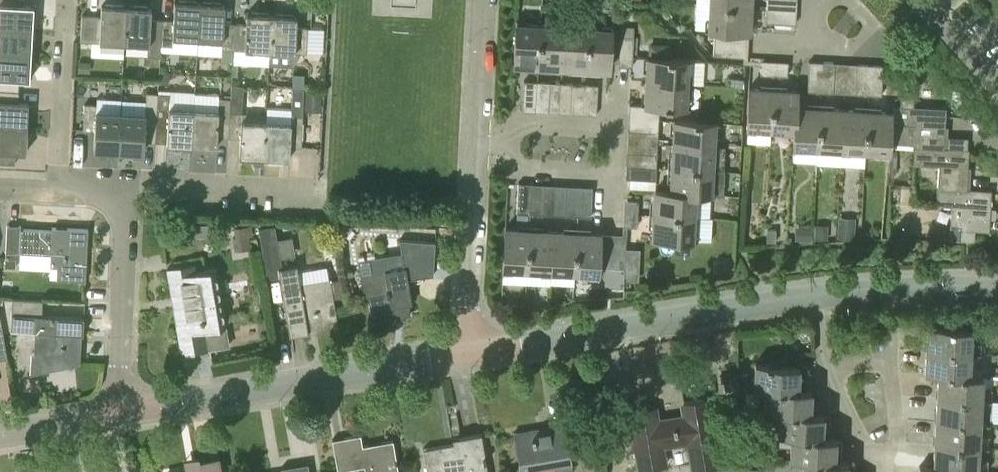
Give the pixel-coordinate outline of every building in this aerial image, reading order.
[(32,29),(33,5),(24,5),(24,0),(0,0),(0,27),(32,29)] [(161,44),(172,44),(173,37),(198,38),(200,2),(197,2),(197,0),(178,0),(175,0),(173,20),(163,20),(162,20),(161,44)] [(235,23),(223,23),(224,3),(221,3),(221,1),(204,0),(202,0),(202,2),(200,2),(198,38),(222,40),(222,47),(234,48),(235,23)] [(766,8),(795,10),(796,0),(766,0),(766,8)] [(82,15),(81,40),(92,41),(125,42),(127,6),(124,6),(124,4),(105,3),(105,5),(102,5),(101,16),(82,15)] [(127,6),(125,42),(149,44),(149,56),(160,56),(160,51),(161,44),(162,20),(151,19),(151,8),(148,7),(148,5),(129,4),(129,7),(127,6)] [(748,31),(750,7),(710,5),(709,29),(714,30),(745,31),(748,31)] [(794,24),(795,10),(766,8),(765,22),(794,24)] [(270,50),(272,15),(269,14),(269,12),(250,11),(250,13),(247,13),(246,24),(235,23),(234,48),(270,50)] [(270,50),(270,65),(279,65),(280,50),(301,51),(303,52),(307,52),(308,31),(308,28),(296,27),(297,16),(293,16),(293,14),(275,13),(274,15),(272,15),(270,50)] [(538,64),(540,23),(516,22),(514,63),(538,64)] [(561,65),(564,25),(540,23),(538,64),(561,65)] [(585,67),(588,26),(564,25),(561,65),(585,67)] [(620,25),(620,35),(633,36),(634,26),(620,25)] [(588,26),(585,67),(610,68),(612,28),(588,26)] [(31,54),(32,29),(0,27),(0,52),(31,54)] [(744,44),(745,31),(714,30),(714,38),(713,43),(744,44)] [(632,67),(633,36),(619,35),(618,66),(632,67)] [(743,57),(744,44),(713,43),(713,55),(743,57)] [(233,50),(223,49),(223,60),(232,60),(233,50)] [(18,89),(19,78),(29,79),(31,54),(0,52),(0,88),(18,89)] [(647,81),(692,83),(693,60),(690,59),(648,57),(647,81)] [(917,77),(924,69),(925,68),(916,59),(908,68),(917,77)] [(91,61),(79,61),(78,72),(90,72),(91,61)] [(821,92),(823,62),(808,62),(807,91),(821,92)] [(823,62),(821,92),(833,93),(834,63),(823,62)] [(774,75),(775,65),(760,64),(760,74),(774,75)] [(858,64),(856,94),(868,95),(870,65),(858,64)] [(788,75),(788,66),(775,65),(774,75),(788,75)] [(870,65),(868,95),(881,96),(883,66),(870,65)] [(170,73),(160,73),(159,83),(169,84),(170,73)] [(732,78),(732,85),(744,86),(744,78),(732,78)] [(536,111),(537,82),(524,81),(522,110),(536,111)] [(630,104),(629,116),(659,118),(659,107),(688,108),(689,93),(691,93),(692,83),(647,81),(646,105),(630,104)] [(537,82),(536,111),(547,112),(549,82),(537,82)] [(572,84),(570,113),(582,114),(584,85),(572,84)] [(232,85),(223,85),(223,87),(219,87),(219,97),(231,98),(232,85)] [(265,156),(267,121),(242,119),(244,85),(232,85),(231,98),(231,111),(229,137),(241,138),(240,155),(243,155),(242,157),(261,158),(261,156),(265,156)] [(584,85),(582,114),(596,115),(598,85),(584,85)] [(27,126),(28,102),(18,101),(18,90),(18,89),(0,88),(0,125),(27,126)] [(301,146),(304,88),(293,88),(292,108),(268,107),(267,121),(265,156),(267,157),(267,159),(285,160),(285,158),(289,158),(289,146),(301,146)] [(748,89),(746,133),(757,134),(757,130),(771,131),(773,90),(761,90),(748,89)] [(322,91),(305,90),(304,111),(321,112),(322,91)] [(797,106),(798,92),(773,90),(771,131),(784,132),(784,135),(793,136),(792,152),(793,152),(793,149),(794,121),(796,121),(797,106)] [(121,111),(120,148),(121,148),(121,150),(139,151),(140,149),(143,150),(144,139),(156,140),(159,92),(147,92),(146,100),(146,112),(121,111)] [(159,92),(156,140),(157,140),(167,141),(167,142),(170,142),(170,145),(189,146),(189,144),(191,144),(193,144),(195,107),(169,106),(170,93),(159,92)] [(890,143),(890,156),(900,156),(901,143),(915,144),(915,146),(943,147),(944,127),(945,108),(913,106),(914,93),(902,93),(901,106),(893,105),(892,111),(890,143)] [(195,107),(193,144),(194,144),(194,146),(213,147),(213,145),(216,145),(217,136),(229,137),(231,111),(231,100),(231,98),(219,97),(218,109),(195,107)] [(84,103),(83,131),(94,131),(93,147),(97,147),(97,149),(115,150),(115,148),(120,148),(121,111),(120,111),(96,110),(97,104),(84,103)] [(794,136),(793,149),(818,150),(820,107),(807,106),(797,106),(796,121),(794,121),(794,136)] [(841,154),(844,109),(820,107),(818,150),(830,150),(830,154),(841,154)] [(865,152),(868,110),(844,109),(841,154),(850,155),(850,151),(865,152)] [(890,143),(892,111),(868,110),(865,152),(878,153),(878,157),(890,158),(890,143)] [(629,116),(628,130),(658,132),(659,118),(629,116)] [(673,119),(671,144),(715,147),(716,138),(717,122),(717,121),(673,119)] [(15,163),(16,151),(26,152),(27,126),(0,125),(0,162),(15,163)] [(725,147),(719,147),(671,144),(671,152),(670,168),(724,171),(725,147)] [(915,146),(914,164),(938,165),(937,187),(967,189),(968,167),(967,167),(968,148),(967,148),(943,147),(915,146)] [(627,151),(626,164),(656,166),(657,153),(627,151)] [(626,164),(625,178),(629,178),(655,180),(656,166),(626,164)] [(670,168),(669,189),(686,189),(686,194),(697,195),(700,195),(711,195),(716,196),(724,196),(725,171),(724,171),(714,170),(670,168)] [(530,213),(532,184),(518,183),(516,212),(530,213)] [(532,184),(530,213),(542,214),(543,185),(532,184)] [(578,216),(579,187),(567,187),(566,216),(578,216)] [(579,187),(578,216),(590,217),(592,188),(579,187)] [(937,187),(936,205),(951,206),(949,239),(959,239),(960,227),(979,228),(989,229),(990,217),(990,207),(991,190),(967,189),(937,187)] [(654,201),(653,214),(696,217),(696,203),(697,195),(686,194),(686,189),(669,189),(655,188),(655,191),(654,201)] [(627,213),(637,214),(638,201),(628,200),(627,213)] [(637,227),(637,214),(627,213),(627,226),(637,227)] [(652,229),(652,238),(695,240),(695,231),(696,217),(653,214),(653,229),(652,229)] [(854,238),(855,223),(838,222),(837,237),(854,238)] [(282,267),(274,224),(258,227),(266,277),(279,275),(278,268),(282,267)] [(812,226),(795,225),(794,239),(811,240),(812,226)] [(7,226),(5,258),(16,258),(19,258),(19,251),(50,253),(49,267),(57,267),(56,279),(85,280),(86,251),(82,251),(83,229),(52,227),(51,230),(20,228),(21,227),(7,226)] [(235,237),(233,238),(235,251),(251,248),(249,237),(253,236),(252,226),(234,228),(235,237)] [(960,227),(959,239),(964,240),(969,240),(973,240),(978,240),(979,228),(960,227)] [(776,228),(767,228),(767,240),(776,241),(776,228)] [(828,228),(814,228),(813,238),(827,239),(828,228)] [(505,229),(503,270),(511,271),(527,272),(529,230),(505,229)] [(527,272),(526,283),(550,285),(550,283),(550,276),(551,273),(553,231),(529,230),(527,272)] [(553,231),(551,273),(560,274),(574,275),(577,233),(553,231)] [(577,233),(574,275),(588,275),(588,279),(598,279),(611,280),(611,286),(623,287),(624,280),(624,269),(612,268),(599,267),(600,238),(601,234),(577,233)] [(600,238),(599,267),(612,268),(613,239),(600,238)] [(390,269),(360,274),(364,297),(368,296),(372,321),(396,317),(403,315),(411,314),(409,303),(412,303),(408,279),(433,274),(434,257),(435,241),(400,239),(404,262),(405,266),(391,269),(390,269)] [(613,239),(612,268),(624,269),(626,240),(613,239)] [(15,267),(16,258),(5,258),(5,266),(15,267)] [(174,315),(222,307),(215,269),(197,272),(195,265),(167,270),(174,315)] [(300,283),(296,265),(282,267),(278,268),(279,275),(286,318),(289,334),(307,331),(336,327),(328,278),(300,283)] [(639,281),(639,269),(624,269),(624,280),(639,281)] [(82,335),(83,318),(42,315),(43,299),(13,298),(11,330),(36,331),(35,352),(41,353),(45,370),(77,362),(79,335),(82,335)] [(222,307),(174,315),(180,353),(228,346),(222,307)] [(926,339),(925,349),(970,352),(971,340),(971,328),(970,328),(926,326),(926,339)] [(982,330),(981,338),(997,339),(997,331),(982,330)] [(925,349),(924,372),(969,375),(969,363),(980,364),(981,352),(970,352),(925,349)] [(753,364),(752,386),(765,387),(803,390),(804,378),(798,378),(799,366),(753,364)] [(924,372),(924,373),(936,374),(935,396),(935,397),(981,399),(981,388),(982,376),(979,376),(978,376),(969,375),(924,372)] [(765,387),(763,410),(777,411),(814,413),(815,403),(809,402),(810,390),(803,390),(765,387)] [(20,407),(29,407),(29,397),(17,397),(20,407)] [(935,397),(934,420),(979,422),(989,423),(991,423),(992,400),(981,399),(935,397)] [(634,440),(629,441),(631,451),(636,450),(639,468),(656,465),(652,447),(665,445),(690,441),(695,471),(716,468),(714,457),(732,454),(724,402),(705,405),(705,400),(680,404),(682,415),(659,419),(657,408),(630,413),(634,440)] [(777,411),(776,434),(789,435),(827,438),(828,427),(822,426),(822,414),(814,413),(777,411)] [(934,420),(932,443),(978,446),(979,433),(979,422),(934,420)] [(537,430),(514,434),(521,471),(554,465),(555,471),(572,469),(571,462),(572,462),(565,425),(549,428),(549,431),(537,434),(537,430)] [(333,442),(338,471),(364,466),(365,471),(399,471),(393,440),(363,445),(361,435),(344,438),(345,440),(333,442)] [(423,449),(427,471),(488,471),(481,435),(460,438),(461,443),(423,449)] [(789,435),(788,458),(802,459),(840,461),(841,449),(835,449),(836,438),(827,438),(789,435)] [(932,443),(931,467),(963,469),(977,469),(977,458),(977,456),(978,446),(932,443)] [(178,471),(220,471),(217,459),(199,462),(200,468),(186,470),(178,471)] [(801,471),(846,471),(847,462),(840,461),(802,459),(801,471)] [(308,463),(281,467),(282,471),(309,471),(308,463)]
